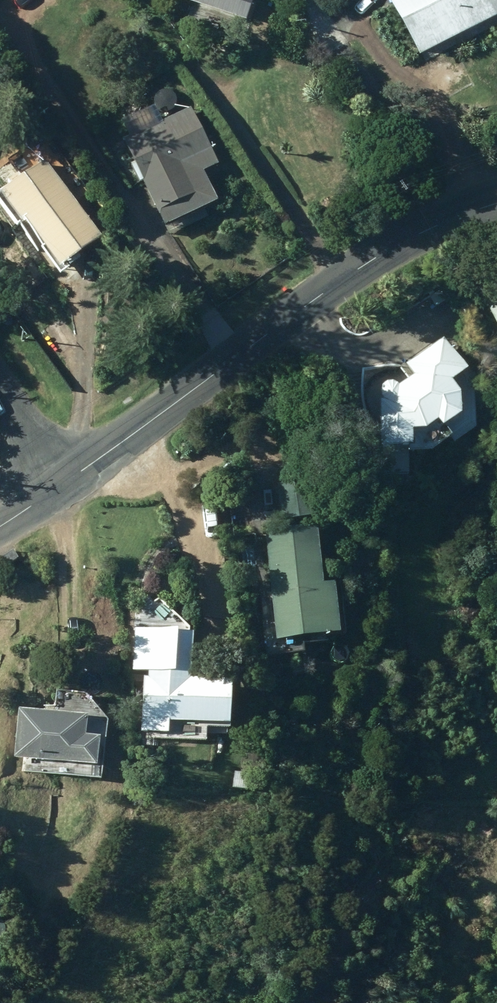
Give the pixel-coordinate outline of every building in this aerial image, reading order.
[(249,17),(254,0),(198,0),(249,17)] [(423,52),(496,14),(496,0),(395,0),(423,52)] [(221,160),(192,105),(128,139),(138,160),(133,163),(142,180),(146,177),(170,224),(220,197),(204,168),(221,160)] [(28,216),(63,264),(103,234),(47,158),(23,176),(20,172),(9,180),(12,183),(3,189),(25,218),(28,216)] [(487,289),(496,313),(496,285),(487,289)] [(423,373),(402,388),(397,383),(395,383),(392,384),(390,385),(388,388),(387,390),(388,393),(395,401),(387,401),(388,439),(414,439),(413,411),(416,409),(427,425),(441,415),(446,421),(462,411),(464,394),(450,376),(464,366),(445,341),(415,363),(423,373)] [(281,483),(286,518),(317,513),(312,478),(281,483)] [(268,529),(281,636),(344,629),(338,580),(326,582),(319,523),(268,529)] [(19,557),(14,549),(0,557),(0,558),(4,565),(19,557)] [(172,720),(233,720),(233,677),(195,676),(195,631),(180,630),(180,628),(138,627),(137,653),(134,653),(134,663),(136,663),(136,668),(145,668),(145,730),(171,730),(172,720)] [(16,756),(100,762),(102,735),(88,734),(90,713),(20,707),(16,756)]
